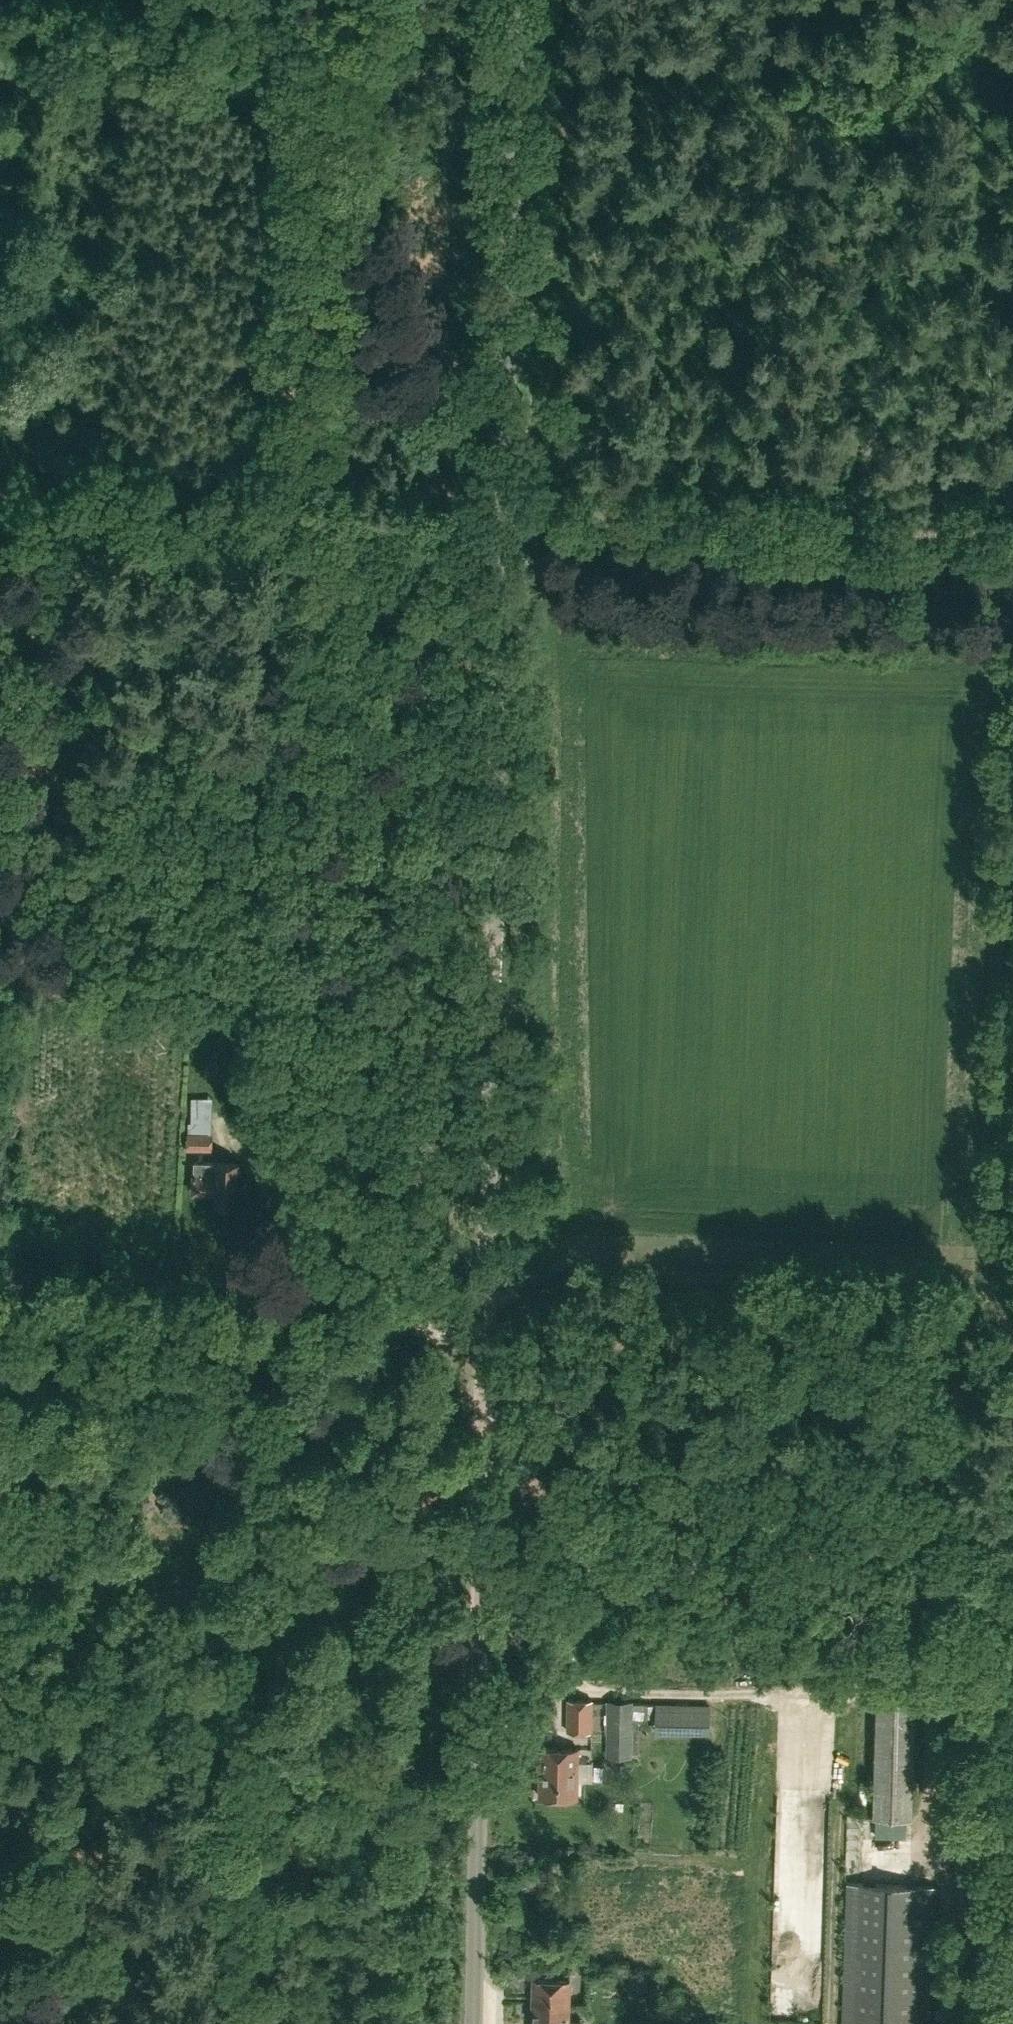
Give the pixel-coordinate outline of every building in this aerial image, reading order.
[(214,1096),(190,1095),(187,1133),(186,1149),(211,1150),(212,1135),(214,1096)] [(218,1193),(218,1203),(236,1204),(238,1163),(196,1161),(194,1191),(218,1193)] [(934,1885),(910,1884),(916,1694),(878,1693),(874,1814),(847,1813),(842,2023),(930,2023),(934,1885)] [(567,1731),(591,1733),(592,1701),(568,1699),(567,1731)] [(630,1756),(631,1704),(608,1703),(607,1755),(630,1756)] [(673,1725),(673,1749),(721,1748),(721,1724),(673,1725)] [(539,1797),(577,1798),(579,1749),(539,1748),(538,1771),(540,1771),(539,1797)] [(641,1793),(638,1756),(619,1758),(621,1794),(641,1793)] [(570,2003),(571,1982),(534,1980),(532,2023),(583,2023),(583,2020),(569,2019),(570,2003)]
